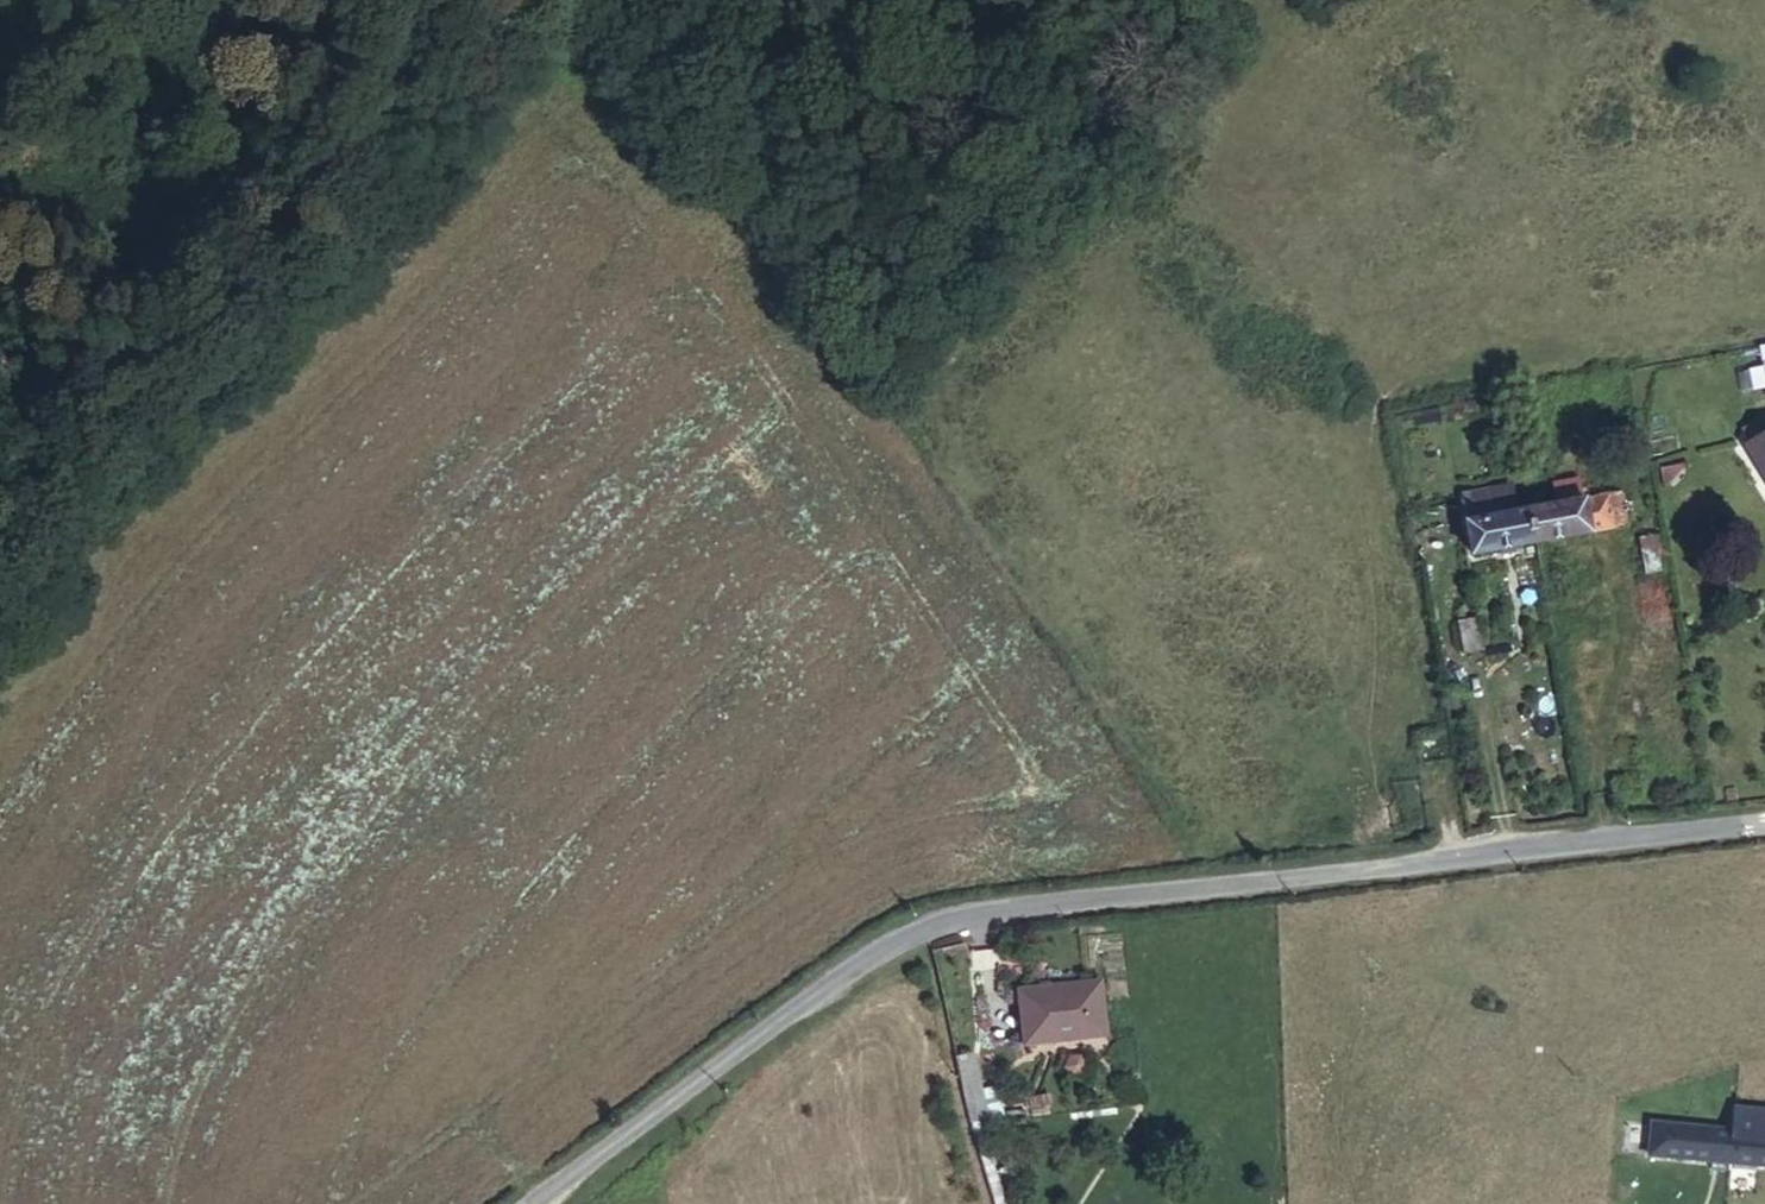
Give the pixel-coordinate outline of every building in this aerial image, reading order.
[(1552,496),(1522,502),(1528,532),(1591,520),(1612,516),(1606,486),(1577,491),(1572,472),(1549,478),(1552,496)] [(1528,532),(1522,502),(1511,504),(1505,484),(1460,495),(1469,545),(1528,532)] [(1097,965),(1020,974),(1025,1026),(1103,1018),(1097,965)] [(977,1087),(995,1084),(985,1016),(964,1017),(977,1087)] [(1737,1101),(1734,1122),(1764,1126),(1764,1104),(1737,1101)] [(1652,1112),(1649,1144),(1764,1158),(1764,1126),(1734,1122),(1652,1112)] [(1013,1199),(1014,1203),(1045,1203),(1043,1195),(1013,1199)]
